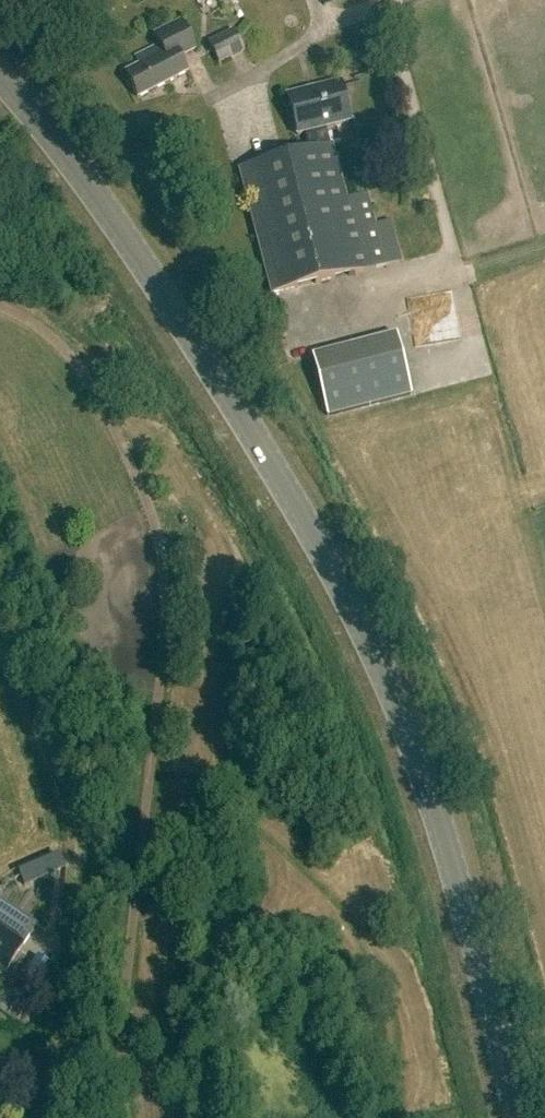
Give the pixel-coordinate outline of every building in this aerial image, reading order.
[(155,36),(160,47),(135,59),(140,68),(126,74),(137,98),(188,73),(181,60),(198,51),(183,22),(155,36)] [(234,30),(208,43),(218,64),(244,51),(234,30)] [(296,136),(312,132),(316,149),(238,169),(270,295),(386,265),(368,195),(347,201),(333,145),(329,146),(324,129),(350,122),(340,83),(286,96),(296,136)] [(327,419),(412,397),(396,336),(311,357),(327,419)] [(6,974),(25,945),(0,928),(0,970),(6,974)]
